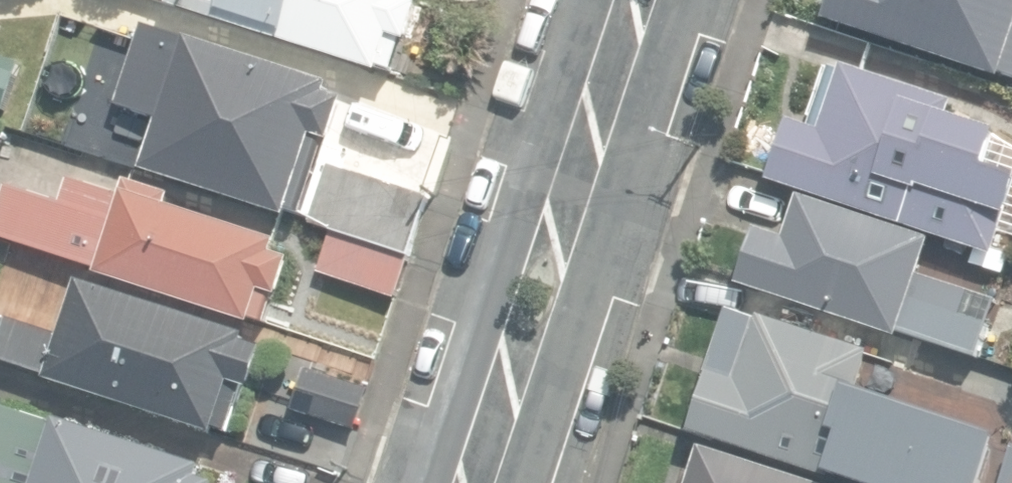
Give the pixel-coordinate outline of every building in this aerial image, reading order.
[(112,26),(121,0),(44,0),(43,3),(112,26)] [(172,0),(397,71),(406,41),(413,43),(425,1),(423,0),(173,0),(172,0)] [(820,19),(1003,81),(1006,73),(1011,76),(1011,0),(826,0),(820,19)] [(143,169),(289,217),(290,212),(303,216),(328,140),(334,142),(347,101),(329,95),(332,85),(145,24),(140,38),(117,31),(102,76),(126,83),(118,106),(141,114),(136,127),(155,132),(143,169)] [(996,253),(1011,203),(1011,193),(1010,192),(1011,184),(1011,173),(991,166),(1002,132),(952,116),(956,103),(843,67),(842,70),(832,66),(813,127),(792,120),(772,182),(996,253)] [(311,223),(409,257),(430,199),(330,164),(311,223)] [(15,241),(282,331),(296,291),(284,287),(293,260),(275,254),(279,243),(125,192),(124,196),(69,178),(57,214),(27,204),(15,241)] [(902,331),(982,357),(992,325),(913,299),(933,238),(802,195),(788,236),(760,226),(740,285),(900,337),(902,331)] [(8,241),(21,204),(0,197),(0,239),(8,241)] [(320,272),(397,297),(410,257),(333,232),(320,272)] [(1011,300),(1011,275),(1008,274),(1002,296),(1011,300)] [(228,436),(244,388),(254,391),(268,348),(249,342),(251,335),(79,279),(61,336),(0,316),(0,361),(228,436)] [(858,482),(990,482),(1004,443),(858,401),(875,352),(732,310),(692,432),(858,482)] [(293,410),(358,431),(371,387),(306,367),(293,410)] [(202,477),(205,467),(57,418),(55,424),(0,406),(0,482),(219,482),(202,477)] [(704,445),(692,482),(818,482),(704,445)]
